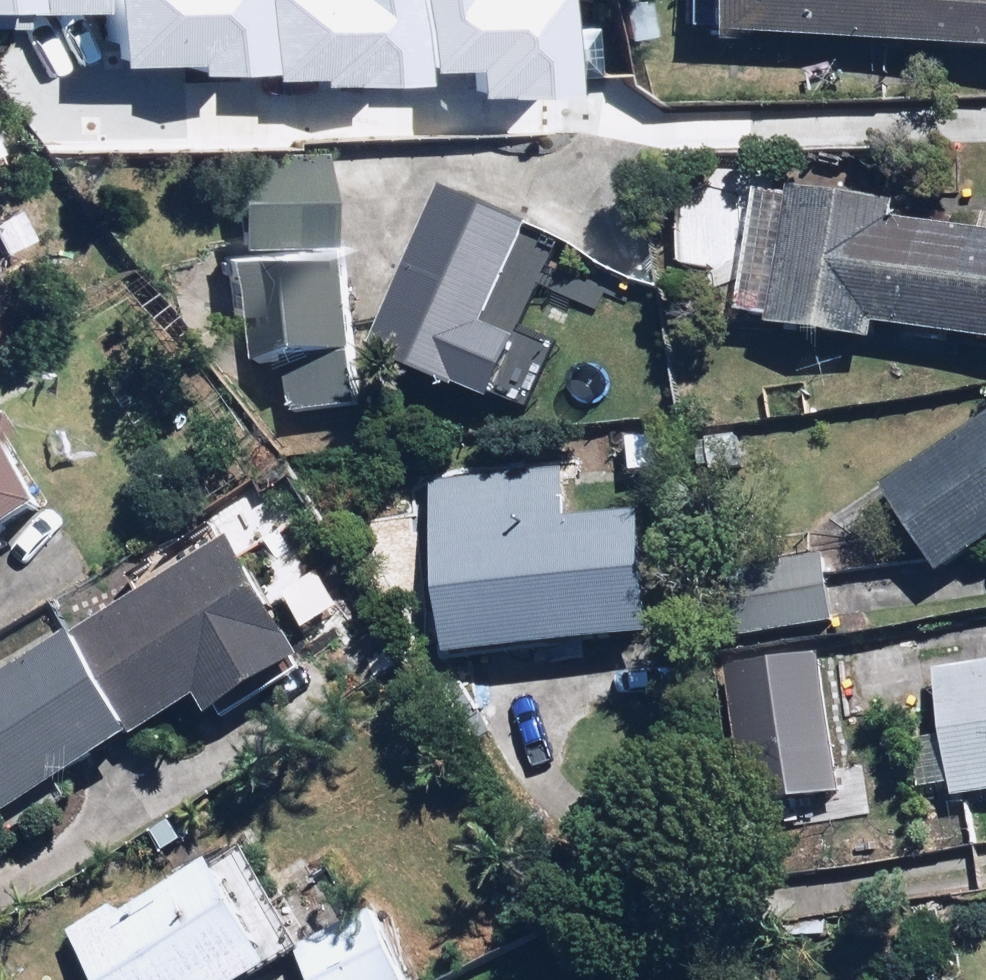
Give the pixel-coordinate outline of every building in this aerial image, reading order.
[(11,22),(11,0),(0,0),(0,22),(11,22)] [(99,49),(164,48),(164,59),(235,58),(234,0),(98,0),(99,49)] [(255,61),(293,61),(293,70),(392,69),(391,0),(254,0),(255,61)] [(404,56),(450,56),(450,81),(542,79),(541,0),(403,0),(404,56)] [(715,25),(985,46),(985,0),(717,0),(715,25)] [(370,408),(360,248),(317,250),(311,160),(230,165),(239,314),(266,312),(269,356),(295,355),(298,412),(370,408)] [(799,186),(787,319),(985,337),(985,237),(911,230),(914,197),(799,186)] [(546,227),(455,189),(385,352),(507,403),(532,347),(501,334),(546,227)] [(63,504),(0,403),(0,543),(63,504)] [(893,489),(955,577),(985,556),(985,424),(893,489)] [(664,628),(649,508),(574,517),(569,478),(453,492),(472,651),(664,628)] [(0,676),(0,799),(6,810),(220,696),(227,709),(323,658),(259,539),(0,676)] [(837,551),(752,565),(763,634),(848,621),(837,551)] [(831,658),(746,671),(766,804),(851,791),(831,658)] [(973,797),(985,795),(985,665),(954,670),(973,797)] [(233,846),(79,927),(107,979),(283,979),(300,971),(233,846)] [(308,950),(323,979),(423,979),(388,910),(308,950)]
